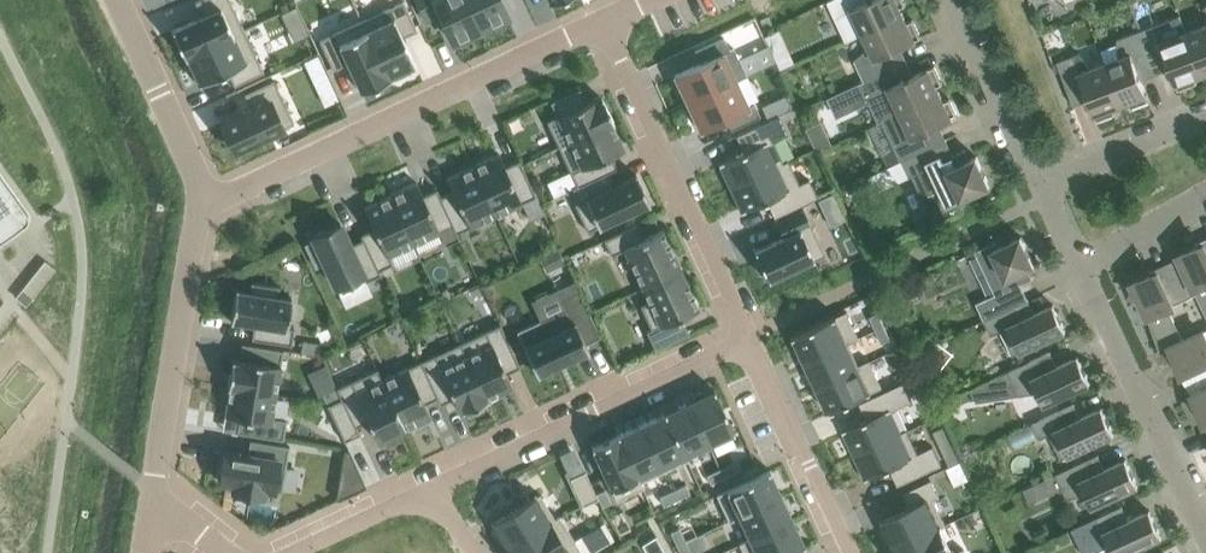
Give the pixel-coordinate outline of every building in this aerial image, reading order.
[(172,30),(184,55),(243,28),(230,0),(197,0),(194,1),(201,16),(172,30)] [(403,0),(361,20),(389,79),(390,78),(389,77),(394,74),(396,78),(409,72),(408,68),(415,64),(402,37),(417,30),(403,0)] [(425,20),(440,14),(453,41),(460,38),(462,41),(476,35),(474,31),(480,28),(467,0),(416,0),(425,20)] [(480,28),(507,15),(500,0),(467,0),(480,28)] [(828,1),(846,41),(863,33),(904,14),(900,7),(906,4),(904,0),(829,0),(828,1)] [(867,49),(855,59),(865,80),(907,61),(907,60),(898,64),(892,51),(921,37),(913,19),(907,21),(904,14),(863,33),(870,47),(867,49)] [(361,20),(319,40),(333,69),(348,62),(361,92),(389,79),(361,20)] [(1195,77),(1202,74),(1186,32),(1161,41),(1155,24),(1139,30),(1156,74),(1156,73),(1153,64),(1166,59),(1178,89),(1197,82),(1195,77)] [(1186,32),(1202,74),(1205,72),(1205,24),(1186,32)] [(243,28),(184,55),(185,58),(187,57),(190,62),(186,64),(192,78),(196,76),(199,83),(227,71),(234,85),(263,71),(243,28)] [(1119,57),(1105,63),(1121,105),(1128,102),(1130,108),(1149,100),(1137,70),(1151,65),(1155,74),(1156,74),(1139,30),(1117,38),(1118,54),(1119,57)] [(700,63),(674,75),(687,102),(735,79),(736,80),(746,75),(733,47),(729,49),(723,37),(694,51),(700,63)] [(783,53),(773,57),(779,69),(789,64),(783,53)] [(1079,53),(1057,61),(1073,105),(1075,104),(1071,95),(1085,90),(1096,120),(1115,113),(1113,107),(1121,105),(1105,63),(1090,68),(1089,65),(1079,53)] [(907,61),(865,80),(883,120),(940,93),(937,86),(943,83),(934,65),(905,79),(898,66),(908,61),(907,61)] [(251,108),(221,122),(234,151),(248,144),(250,148),(271,138),(269,134),(294,123),(274,79),(244,93),(251,108)] [(735,79),(687,102),(700,129),(725,117),(731,129),(760,116),(754,103),(748,106),(747,104),(736,80),(735,79)] [(557,116),(546,121),(560,149),(613,124),(614,123),(602,98),(601,98),(599,96),(586,102),(580,88),(550,102),(557,116)] [(940,93),(883,120),(902,159),(946,139),(946,138),(935,143),(928,130),(958,116),(949,98),(944,100),(940,93)] [(771,102),(763,106),(769,120),(777,116),(771,102)] [(743,151),(718,163),(719,165),(719,164),(730,187),(783,163),(782,162),(772,140),(787,133),(779,115),(777,116),(769,120),(736,135),(743,151)] [(613,124),(560,149),(577,185),(572,187),(572,188),(617,167),(611,154),(624,148),(613,124)] [(946,139),(902,159),(910,176),(912,175),(932,218),(969,201),(966,196),(990,185),(977,155),(963,162),(959,151),(942,159),(935,145),(947,139),(946,139)] [(499,153),(473,165),(496,215),(536,196),(519,160),(505,166),(499,153)] [(783,163),(730,187),(741,210),(740,211),(741,212),(766,201),(774,217),(817,197),(808,178),(798,183),(787,159),(782,162),(783,163)] [(437,189),(436,189),(456,233),(496,215),(473,165),(447,178),(453,191),(441,197),(437,189)] [(617,167),(572,188),(578,201),(574,203),(587,231),(598,226),(598,227),(600,226),(600,225),(617,217),(619,221),(635,213),(634,209),(647,203),(648,204),(650,203),(636,173),(634,174),(634,175),(614,185),(609,172),(617,168),(617,167)] [(24,223),(26,221),(27,220),(27,219),(28,216),(28,215),(27,214),(27,212),(26,211),(0,174),(0,240),(24,223)] [(417,182),(390,194),(413,244),(452,226),(455,234),(456,233),(436,189),(423,195),(417,182)] [(821,209),(837,202),(833,193),(817,200),(821,209)] [(374,228),(361,234),(380,274),(381,274),(379,270),(393,263),(389,255),(413,244),(390,194),(364,207),(374,228)] [(758,258),(754,260),(760,273),(764,272),(768,280),(824,254),(803,209),(776,222),(783,237),(754,250),(758,258)] [(340,223),(312,236),(336,287),(363,275),(366,281),(380,274),(361,234),(360,235),(362,239),(350,245),(340,223)] [(638,224),(604,239),(611,255),(624,249),(642,287),(680,269),(662,229),(644,238),(638,224)] [(995,241),(975,250),(995,294),(976,302),(984,320),(1028,299),(1028,298),(1017,303),(1010,288),(1026,280),(1022,270),(1035,264),(1021,235),(1006,242),(998,246),(995,241)] [(1204,243),(1178,255),(1181,261),(1181,260),(1197,293),(1196,293),(1205,314),(1205,243),(1204,243)] [(559,246),(541,254),(547,267),(565,259),(559,246)] [(1184,341),(1183,340),(1168,306),(1196,293),(1197,293),(1181,260),(1181,261),(1132,283),(1134,288),(1132,294),(1138,296),(1164,351),(1170,348),(1170,347),(1184,341)] [(649,301),(640,305),(651,328),(646,330),(655,349),(689,333),(681,316),(699,308),(680,269),(642,287),(649,301)] [(236,288),(230,320),(232,321),(232,320),(254,323),(252,338),(291,345),(294,328),(287,327),(291,297),(289,297),(289,298),(277,296),(278,286),(251,282),(250,291),(237,290),(238,288),(236,288)] [(567,308),(517,331),(537,375),(539,374),(538,373),(587,351),(587,352),(589,351),(585,344),(600,336),(579,290),(562,298),(567,308)] [(1028,299),(984,320),(991,335),(1001,330),(1013,355),(1066,330),(1053,304),(1024,318),(1017,305),(1029,299),(1028,299)] [(847,311),(793,336),(794,337),(806,361),(848,342),(849,343),(859,338),(847,311)] [(878,312),(869,316),(876,329),(884,325),(878,312)] [(500,324),(462,342),(488,397),(512,386),(506,373),(520,366),(500,324)] [(884,325),(876,329),(882,342),(891,338),(884,325)] [(1183,340),(1184,341),(1170,347),(1170,348),(1182,372),(1193,396),(1205,390),(1205,330),(1183,340)] [(462,342),(420,362),(437,397),(440,404),(454,397),(460,410),(462,409),(463,411),(488,399),(488,397),(462,342)] [(848,342),(806,361),(817,385),(859,365),(859,364),(849,343),(848,342)] [(232,360),(227,388),(229,388),(275,395),(283,350),(241,343),(239,358),(234,357),(234,360),(232,360)] [(1050,351),(1008,371),(1019,395),(1035,392),(1037,391),(1044,404),(1090,382),(1078,356),(1048,370),(1042,357),(1051,352),(1050,351)] [(908,358),(899,363),(905,376),(914,372),(908,358)] [(859,365),(817,385),(828,409),(828,410),(828,411),(882,387),(869,359),(859,364),(859,365)] [(382,379),(381,380),(404,428),(430,416),(424,403),(437,397),(420,362),(382,379)] [(377,369),(336,388),(341,398),(342,398),(355,427),(356,426),(368,420),(378,441),(404,428),(381,380),(382,379),(377,369)] [(868,418),(843,430),(843,432),(844,432),(854,454),(902,432),(901,431),(891,410),(912,401),(903,382),(860,402),(868,418)] [(229,388),(225,414),(239,417),(237,432),(283,440),(286,419),(272,417),(275,395),(229,388)] [(694,398),(689,400),(710,443),(734,432),(714,388),(712,389),(712,390),(707,392),(705,388),(692,394),(694,398)] [(1193,396),(1205,424),(1205,390),(1193,396)] [(341,398),(327,405),(344,441),(360,433),(356,426),(355,427),(342,398),(341,398)] [(665,411),(664,412),(684,455),(686,454),(710,443),(689,400),(665,412),(665,411)] [(1074,402),(1032,422),(1039,438),(1049,433),(1061,458),(1114,433),(1102,407),(1072,421),(1066,408),(1075,404),(1074,402)] [(664,412),(640,423),(663,471),(688,459),(686,454),(684,455),(664,412),(663,412),(664,412)] [(640,423),(616,435),(638,483),(641,481),(663,471),(640,423)] [(902,432),(854,454),(865,478),(865,479),(891,468),(898,484),(941,464),(933,446),(918,453),(907,429),(901,431),(902,432)] [(616,435),(591,446),(616,499),(643,487),(641,481),(638,483),(616,435)] [(223,450),(218,481),(234,483),(233,490),(263,495),(264,488),(281,491),(289,445),(250,439),(247,454),(223,450)] [(345,448),(337,502),(365,488),(348,449),(345,448)] [(1098,454),(1056,473),(1063,490),(1067,497),(1082,495),(1085,493),(1091,507),(1138,485),(1126,459),(1096,473),(1089,459),(1099,455),(1098,454)] [(733,462),(719,468),(724,477),(737,471),(733,462)] [(719,468),(706,475),(711,483),(724,477),(719,468)] [(770,469),(716,494),(729,521),(739,516),(738,515),(781,495),(770,471),(770,469)] [(585,471),(570,478),(582,505),(598,498),(585,471)] [(1056,473),(1039,481),(1047,498),(1063,490),(1056,473)] [(885,526),(881,528),(887,542),(891,540),(894,546),(894,547),(940,526),(941,527),(946,525),(933,498),(939,495),(931,479),(904,492),(911,506),(882,520),(885,526)] [(686,484),(673,490),(677,499),(690,493),(686,484)] [(673,490),(660,497),(664,505),(677,499),(673,490)] [(495,528),(491,530),(500,544),(503,542),(507,547),(555,518),(540,494),(492,522),(495,528)] [(781,495),(738,515),(739,516),(749,538),(750,540),(793,520),(781,495)] [(1072,528),(1083,552),(1092,552),(1109,545),(1113,552),(1126,552),(1162,536),(1149,510),(1120,524),(1113,511),(1123,506),(1122,505),(1072,528)] [(505,548),(508,552),(582,552),(560,515),(555,518),(507,547),(505,548)] [(739,543),(743,552),(787,552),(805,545),(804,543),(793,520),(750,540),(749,538),(739,543)] [(628,522),(616,529),(620,537),(633,530),(628,522)] [(892,547),(895,552),(965,552),(963,548),(953,552),(941,527),(940,526),(894,547),(894,546),(892,547)] [(679,527),(670,531),(676,544),(685,540),(679,527)] [(676,544),(680,552),(691,552),(685,540),(676,544)]
